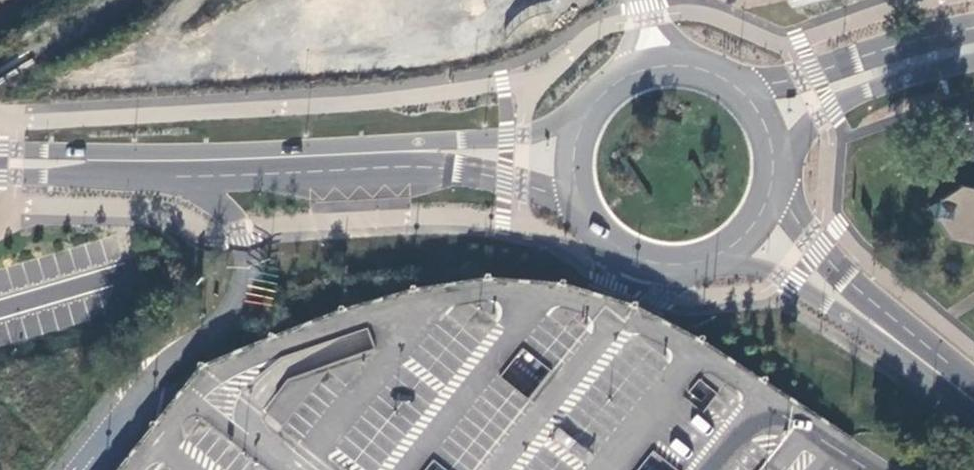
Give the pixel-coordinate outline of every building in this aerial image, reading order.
[(962,188),(937,203),(938,217),(955,242),(973,246),(973,190),(962,188)] [(282,329),(201,364),(117,469),(426,469),(432,462),(442,469),(639,469),(653,453),(674,469),(760,469),(763,466),(768,469),(822,469),(838,449),(850,434),(793,397),(698,338),(647,309),(602,292),(592,289),(562,281),(486,276),(414,286),(347,305),(282,329)]
